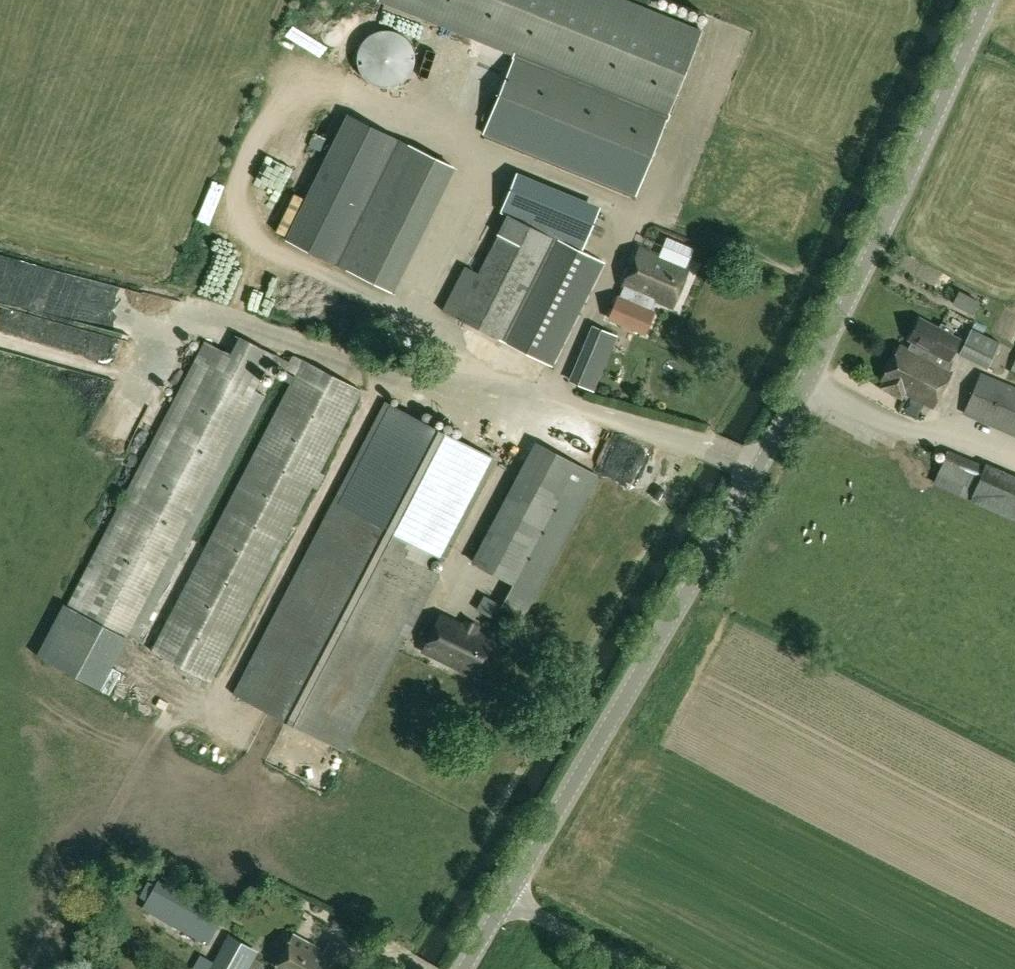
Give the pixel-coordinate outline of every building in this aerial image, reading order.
[(513,54),(486,123),(639,184),(701,31),(624,0),(379,0),(513,54)] [(348,71),(396,89),(416,39),(367,21),(348,71)] [(393,291),(453,167),(345,115),(285,239),(393,291)] [(517,217),(530,223),(586,246),(601,209),(593,206),(545,187),(532,181),(517,217)] [(507,214),(464,302),(455,316),(552,367),(605,262),(553,235),(552,237),(507,214)] [(654,300),(672,307),(688,268),(640,247),(623,286),(629,289),(625,300),(618,297),(609,319),(646,334),(655,312),(650,310),(654,300)] [(123,283),(113,314),(127,319),(137,288),(123,283)] [(973,314),(979,302),(959,291),(953,303),(973,314)] [(949,360),(959,339),(950,334),(952,330),(941,324),(939,329),(919,318),(908,338),(912,340),(908,348),(900,344),(879,382),(881,383),(880,387),(902,398),(904,394),(932,408),(952,372),(942,366),(946,358),(949,360)] [(590,344),(611,353),(618,336),(597,328),(590,344)] [(1000,342),(972,328),(959,355),(987,369),(1000,342)] [(362,390),(302,359),(151,651),(211,682),(362,390)] [(255,390),(208,365),(79,613),(126,638),(255,390)] [(1014,436),(1014,386),(980,371),(962,414),(1014,436)] [(397,387),(338,501),(333,498),(233,693),(346,752),(411,625),(414,626),(453,549),(444,544),(450,533),(460,538),(514,437),(442,399),(408,381),(403,391),(397,387)] [(471,562),(513,585),(532,595),(596,474),(533,441),(471,562)] [(985,462),(969,501),(1014,521),(1014,474),(985,462)] [(485,611),(492,600),(480,592),(473,603),(485,611)] [(442,614),(424,651),(430,654),(464,672),(479,679),(497,642),(442,614)] [(143,910),(205,944),(222,914),(161,879),(143,910)] [(228,933),(228,934),(208,968),(248,968),(259,950),(228,933)] [(324,952),(294,935),(275,968),(339,968),(343,962),(341,961),(349,949),(332,939),(324,952)]
